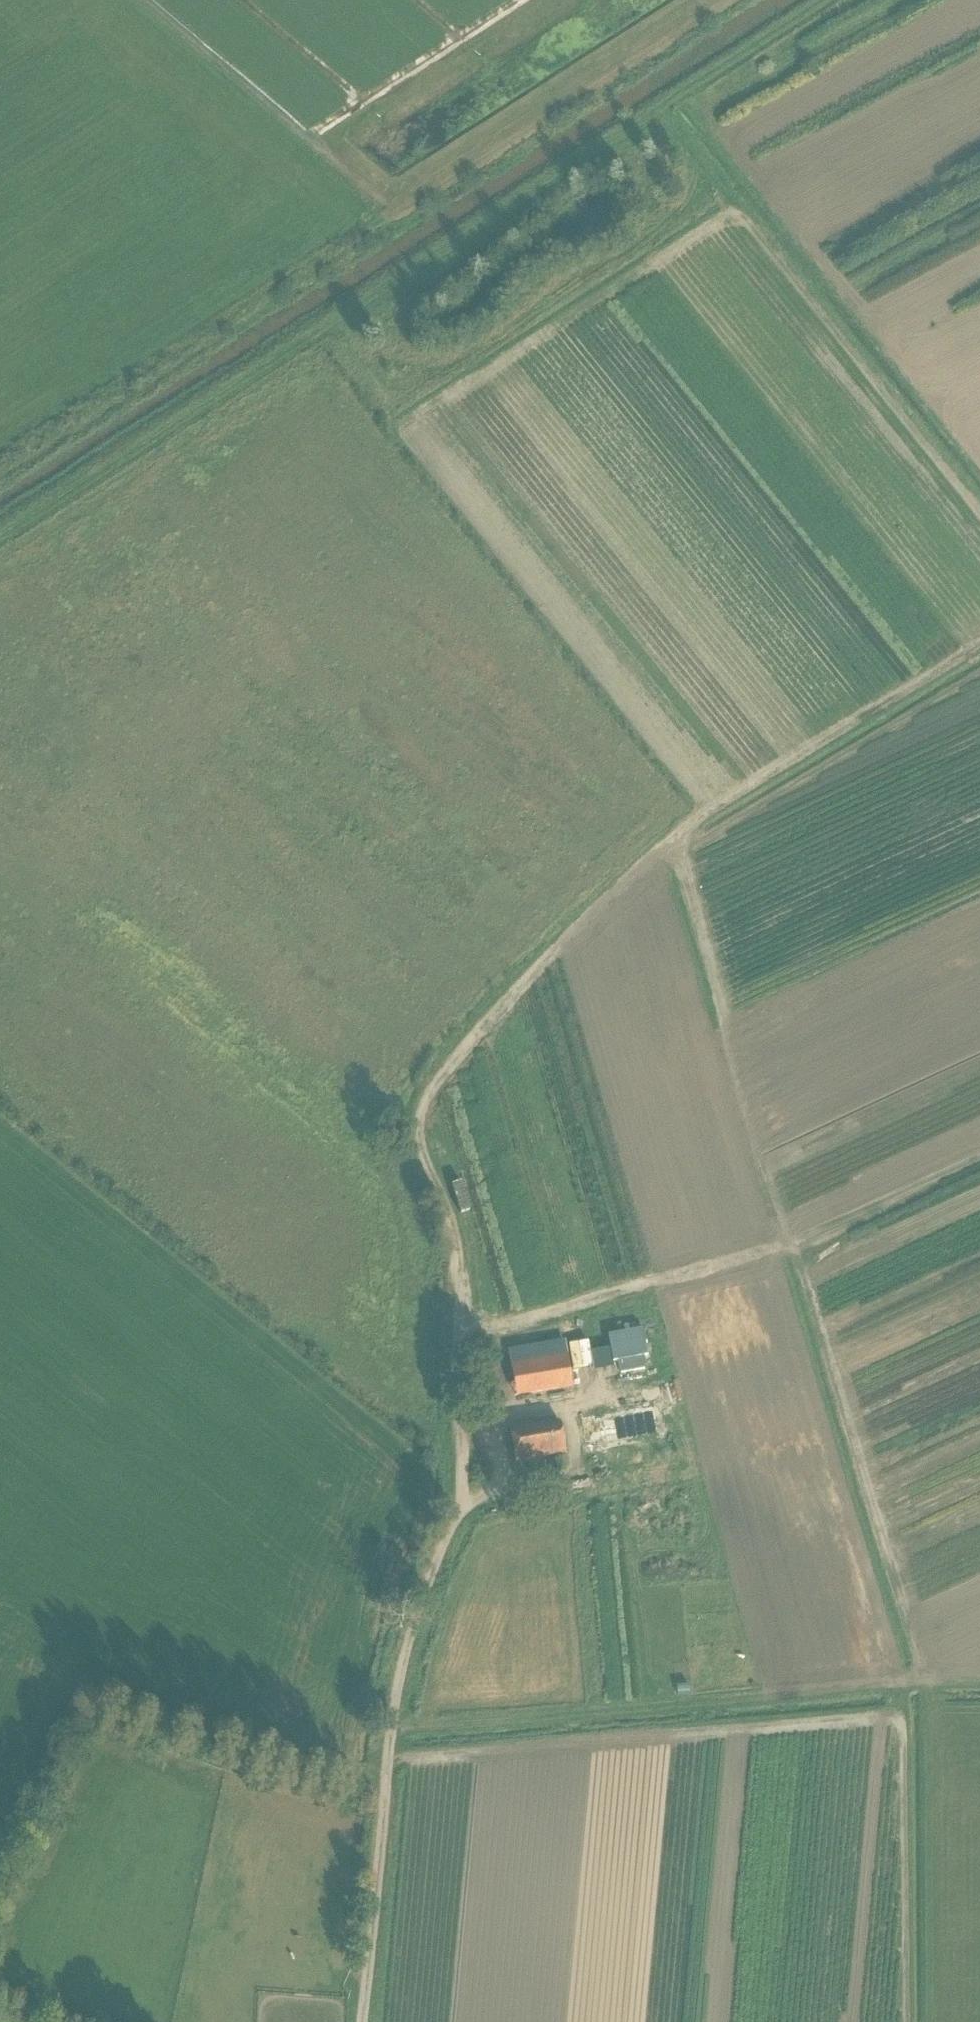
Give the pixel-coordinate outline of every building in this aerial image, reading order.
[(669,1368),(661,1331),(609,1341),(616,1378),(669,1368)] [(495,1363),(502,1397),(545,1392),(547,1404),(575,1399),(573,1384),(587,1381),(581,1356),(568,1358),(566,1350),(495,1363)] [(580,1419),(584,1451),(593,1449),(594,1454),(660,1441),(653,1405),(580,1419)] [(566,1453),(562,1433),(560,1421),(530,1426),(510,1429),(516,1464),(539,1460),(539,1457),(566,1453)]
